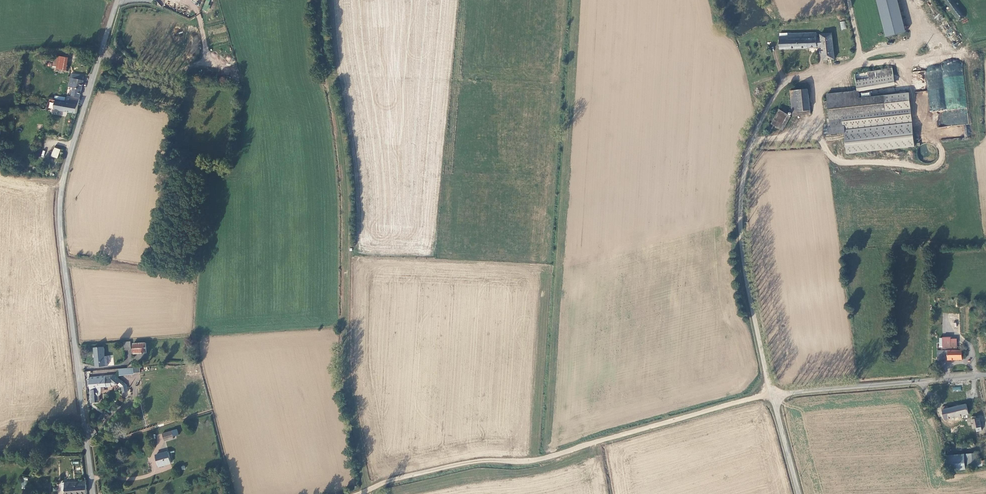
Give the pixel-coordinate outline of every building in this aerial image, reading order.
[(210,0),(206,0),(202,10),(208,12),(210,6),(208,5),(210,0)] [(884,37),(904,33),(897,0),(876,0),(884,37)] [(963,17),(953,0),(943,0),(955,21),(963,17)] [(816,38),(816,34),(788,34),(788,36),(780,37),(780,50),(808,49),(817,48),(816,38)] [(816,38),(817,48),(821,47),(823,62),(834,60),(832,34),(821,34),(821,38),(816,38)] [(69,58),(55,56),(54,68),(67,70),(69,58)] [(925,65),(930,111),(950,109),(952,125),(968,123),(962,61),(925,65)] [(869,73),(853,77),(855,90),(893,83),(890,70),(869,73)] [(912,79),(924,79),(924,71),(913,71),(912,79)] [(83,75),(72,73),(70,86),(75,87),(73,96),(81,97),(84,80),(82,80),(83,75)] [(808,88),(789,90),(792,114),(803,113),(810,113),(808,88)] [(857,93),(826,96),(827,104),(823,104),(823,111),(828,110),(830,129),(827,130),(828,136),(851,133),(851,128),(861,126),(910,120),(907,100),(907,94),(906,94),(858,100),(857,93)] [(51,109),(77,114),(80,98),(67,96),(65,102),(52,100),(51,109)] [(782,131),(790,116),(778,109),(770,124),(782,131)] [(21,132),(32,133),(31,123),(21,123),(21,132)] [(57,158),(60,149),(54,147),(50,156),(57,158)] [(957,338),(939,337),(939,348),(957,349),(957,338)] [(147,353),(147,343),(134,345),(135,354),(147,353)] [(105,347),(95,348),(96,367),(108,366),(107,357),(106,357),(105,347)] [(960,350),(935,351),(936,361),(960,360),(960,350)] [(107,387),(112,387),(113,386),(118,385),(119,384),(121,385),(120,386),(123,388),(127,385),(115,376),(106,377),(106,380),(107,387)] [(102,387),(107,387),(106,380),(106,377),(90,377),(90,388),(90,390),(91,392),(90,393),(91,394),(91,398),(90,399),(91,399),(91,403),(99,402),(99,396),(101,395),(102,393),(102,387)] [(944,407),(942,408),(941,411),(944,421),(972,414),(970,404),(945,410),(944,407)] [(973,417),(969,418),(971,431),(974,430),(975,434),(980,432),(976,419),(973,420),(973,417)] [(946,429),(938,431),(940,437),(948,435),(946,429)] [(175,439),(173,431),(163,434),(165,441),(175,439)] [(159,467),(171,464),(168,452),(156,455),(159,467)] [(973,455),(966,457),(969,469),(976,467),(973,455)] [(965,456),(946,458),(948,472),(966,471),(965,456)] [(65,484),(66,493),(86,493),(88,493),(86,481),(65,484)]
